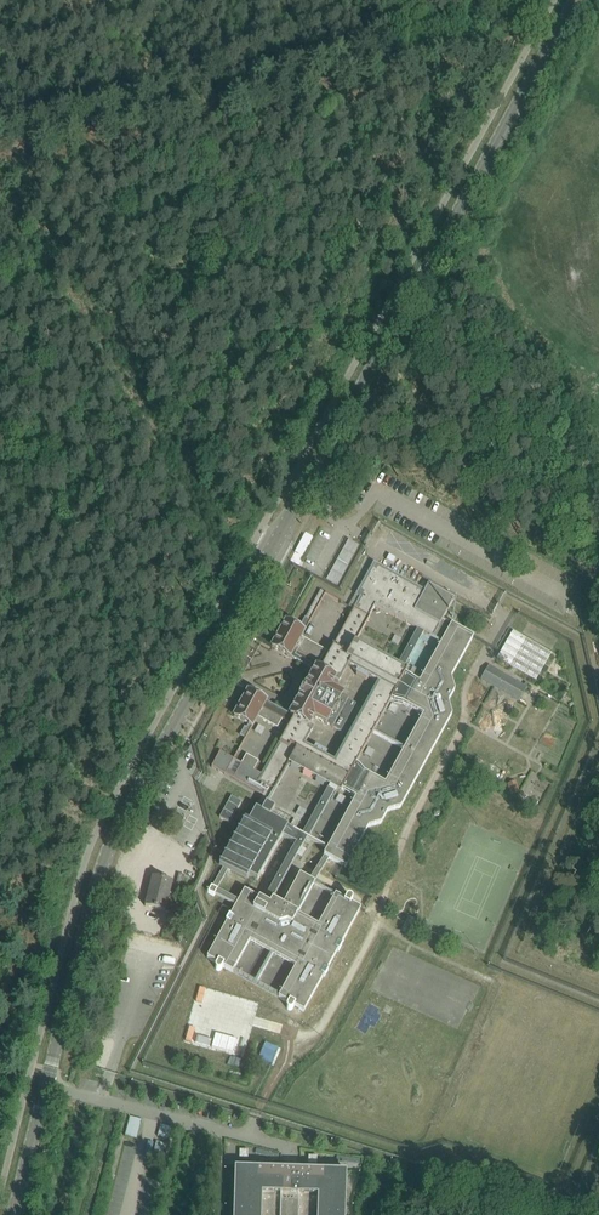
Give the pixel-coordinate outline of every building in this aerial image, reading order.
[(354,534),(349,541),(355,545),(360,538),(354,534)] [(369,827),(382,824),(388,812),(401,808),(452,716),(449,703),(455,691),(451,678),(474,637),(443,620),(455,599),(428,585),(425,591),(374,563),(349,607),(354,609),(329,653),(303,638),(306,632),(305,632),(326,593),(321,590),(306,618),(305,617),(299,628),(286,621),(284,623),(278,619),(272,630),(279,635),(272,648),(290,658),(290,657),(315,671),(290,716),(266,702),(266,701),(248,691),(234,716),(249,724),(246,729),(244,728),(236,742),(242,746),(252,727),(253,728),(259,719),(278,729),(282,720),(289,724),(261,774),(254,771),(259,762),(247,755),(242,764),(220,752),(212,767),(263,795),(248,822),(245,820),(219,867),(223,869),(212,887),(208,893),(214,896),(215,895),(225,901),(236,907),(207,959),(217,964),(216,966),(216,968),(216,969),(217,970),(218,971),(220,971),(221,970),(223,967),(233,973),(250,942),(296,967),(279,998),(288,1003),(287,1006),(287,1008),(287,1009),(288,1010),(290,1011),(291,1011),(293,1010),(295,1007),(304,1012),(361,909),(352,904),(353,901),(353,900),(353,898),(352,897),(350,896),(348,897),(347,897),(346,900),(336,895),(319,926),(298,915),(329,859),(346,868),(369,827)] [(332,566),(329,572),(340,577),(343,570),(332,566)] [(552,652),(513,631),(498,658),(537,679),(552,652)] [(490,665),(481,680),(519,702),(528,686),(490,665)] [(515,785),(523,778),(515,769),(507,777),(515,785)] [(230,824),(242,802),(232,797),(220,818),(230,824)] [(162,850),(157,861),(165,864),(166,860),(177,864),(180,857),(162,850)] [(183,886),(186,876),(179,874),(177,884),(183,886)] [(169,897),(173,882),(153,877),(149,892),(169,897)] [(165,912),(169,897),(149,892),(145,907),(165,912)] [(410,927),(418,911),(410,908),(403,923),(410,927)] [(168,921),(172,923),(174,914),(169,912),(166,921),(168,921)] [(127,1133),(140,1135),(143,1113),(131,1110),(127,1133)] [(158,1118),(144,1115),(140,1136),(126,1133),(108,1214),(137,1214),(158,1118)] [(161,1130),(169,1130),(169,1118),(161,1118),(161,1130)] [(233,1214),(345,1214),(346,1171),(235,1168),(233,1214)]
